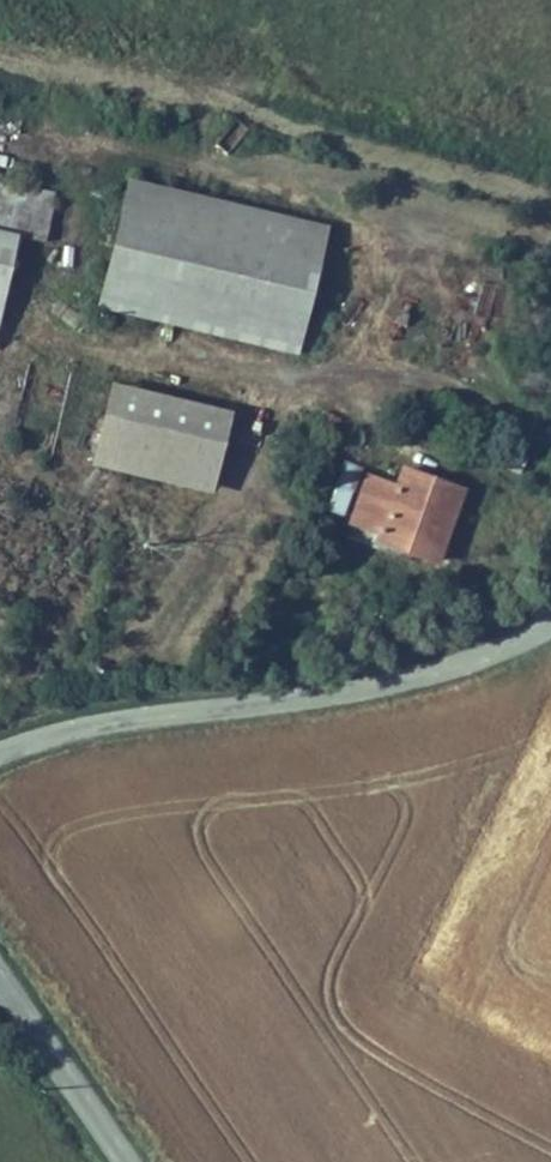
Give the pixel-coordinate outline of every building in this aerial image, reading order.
[(58,169),(51,197),(40,242),(76,250),(93,178),(58,169)] [(17,240),(28,192),(0,186),(0,236),(17,240)] [(28,192),(17,240),(39,245),(40,242),(51,197),(28,192)] [(342,264),(132,212),(116,283),(326,331),(342,264)] [(15,260),(13,259),(17,240),(0,236),(0,335),(15,260)] [(477,328),(515,330),(518,279),(480,277),(477,328)] [(326,331),(116,283),(108,312),(318,363),(326,331)] [(233,415),(111,386),(92,468),(214,497),(233,415)] [(425,453),(420,471),(457,483),(462,465),(425,453)] [(371,524),(462,553),(487,473),(462,465),(457,483),(420,471),(417,481),(387,472),(371,524)]
